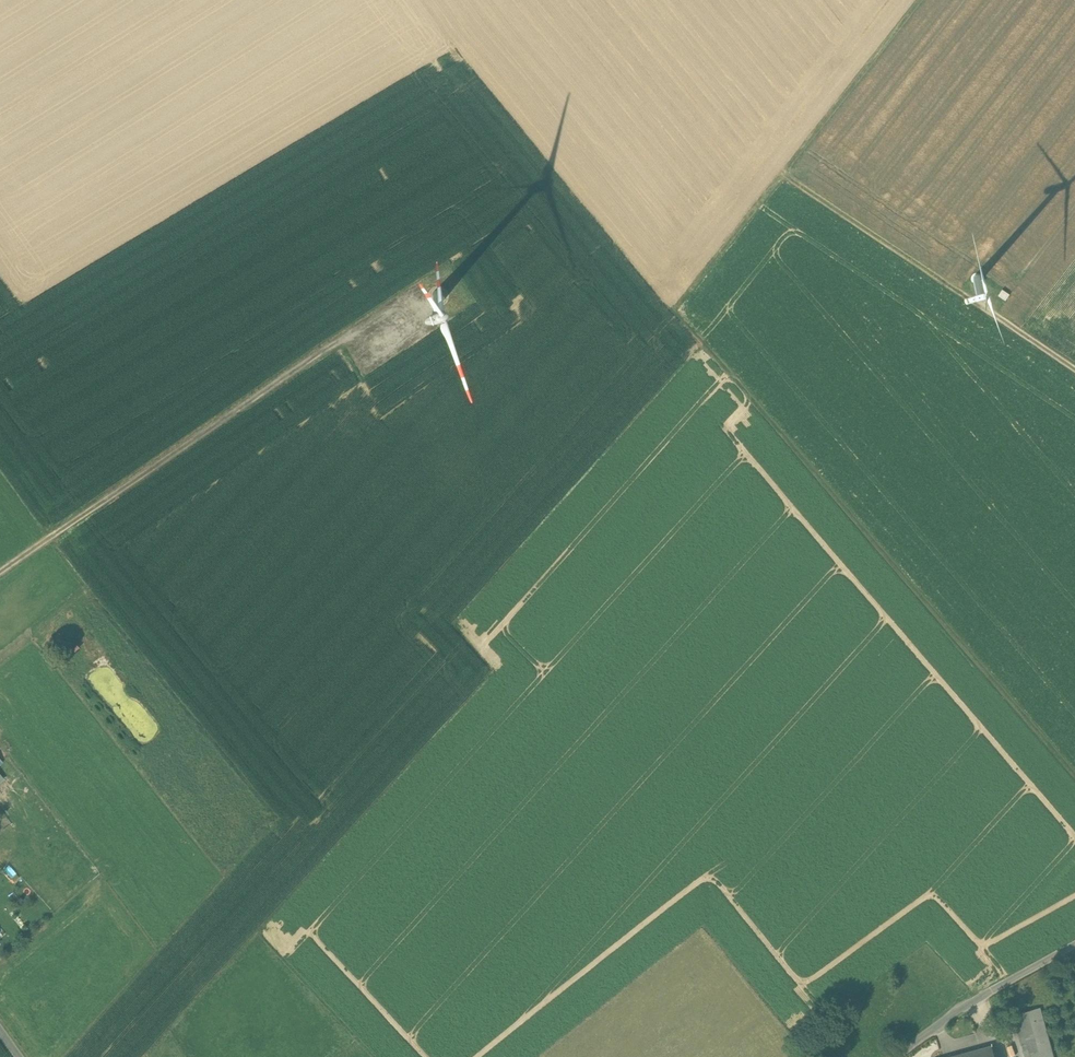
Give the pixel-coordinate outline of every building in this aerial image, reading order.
[(1010,294),(1002,289),(998,295),(1005,300),(1010,294)] [(1009,1016),(1021,1056),(1054,1056),(1040,1007),(1009,1016)] [(951,1056),(996,1056),(991,1043),(951,1056)]
